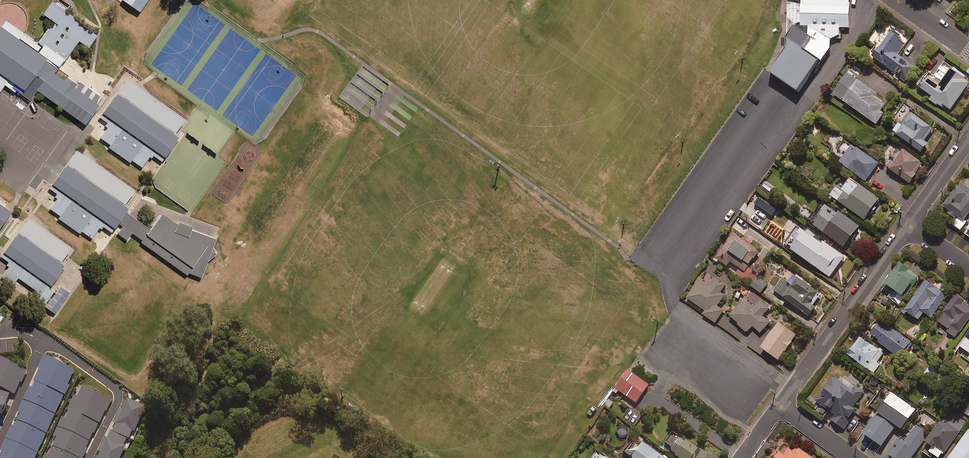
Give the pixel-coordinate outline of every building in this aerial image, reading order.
[(0,18),(0,72),(39,99),(44,91),(88,122),(108,94),(64,63),(83,36),(94,44),(103,31),(58,0),(54,0),(47,11),(64,22),(45,49),(0,18)] [(142,11),(149,0),(127,0),(142,11)] [(798,93),(821,62),(829,49),(829,39),(839,34),(838,28),(849,27),(848,0),(787,0),(786,33),(783,38),(780,38),(780,47),(783,47),(766,72),(798,93)] [(906,43),(892,31),(873,54),(903,80),(914,66),(898,53),(906,43)] [(952,67),(940,84),(929,77),(922,88),(933,95),(930,99),(942,108),(944,105),(951,109),(968,84),(968,79),(952,67)] [(877,92),(848,72),(833,93),(876,123),(888,105),(874,96),(877,92)] [(182,129),(124,89),(104,117),(112,122),(100,139),(142,168),(154,152),(162,158),(182,129)] [(933,128),(910,111),(894,132),(921,151),(928,142),(924,140),(933,128)] [(852,144),(839,161),(867,182),(880,165),(852,144)] [(924,163),(899,145),(891,156),(893,157),(887,166),(910,182),(924,163)] [(135,198),(77,157),(57,186),(65,191),(53,207),(95,236),(107,220),(115,226),(135,198)] [(879,198),(851,178),(843,189),(838,186),(831,195),(865,219),(879,198)] [(961,182),(944,206),(959,216),(953,224),(960,230),(966,222),(964,220),(968,213),(968,188),(961,182)] [(0,198),(0,228),(14,208),(0,198)] [(859,226),(829,203),(814,223),(844,246),(859,226)] [(183,221),(168,210),(151,235),(195,266),(210,271),(223,236),(183,221)] [(69,261),(24,230),(6,256),(51,287),(69,261)] [(745,246),(731,236),(715,257),(727,265),(730,261),(745,271),(760,251),(748,242),(745,246)] [(817,249),(799,236),(790,248),(830,277),(845,256),(823,241),(817,249)] [(882,286),(891,292),(887,297),(898,306),(921,276),(901,260),(882,286)] [(821,294),(796,275),(790,283),(783,278),(774,290),(808,316),(815,306),(813,305),(821,294)] [(767,284),(757,276),(751,286),(761,293),(767,284)] [(709,285),(700,279),(687,298),(705,310),(703,314),(716,323),(724,311),(717,306),(724,295),(720,293),(725,285),(715,278),(709,285)] [(74,290),(64,282),(47,306),(58,313),(74,290)] [(948,295),(931,283),(920,298),(916,295),(906,310),(919,320),(924,312),(931,317),(948,295)] [(769,309),(753,292),(730,315),(746,332),(753,326),(760,333),(770,323),(763,315),(769,309)] [(957,294),(939,322),(949,329),(947,331),(956,338),(968,318),(968,308),(963,304),(966,300),(957,294)] [(903,311),(895,305),(888,313),(896,319),(903,311)] [(910,342),(878,319),(867,334),(900,357),(910,342)] [(797,334),(779,322),(761,347),(779,359),(797,334)] [(956,351),(968,360),(968,332),(956,351)] [(884,353),(861,336),(848,354),(874,373),(880,364),(877,362),(884,353)] [(15,339),(0,340),(0,355),(15,354),(15,339)] [(33,381),(63,395),(74,371),(44,357),(33,381)] [(0,364),(0,422),(28,371),(4,358),(0,364)] [(938,373),(929,367),(926,373),(934,379),(938,373)] [(648,385),(626,370),(613,388),(635,404),(648,385)] [(839,381),(832,376),(815,400),(835,414),(831,420),(844,429),(858,411),(853,407),(863,393),(842,377),(839,381)] [(25,400),(54,413),(63,395),(33,381),(25,400)] [(85,382),(52,457),(82,457),(111,393),(85,382)] [(916,409),(892,392),(863,432),(882,446),(897,425),(902,429),(916,409)] [(947,401),(941,396),(936,403),(942,407),(947,401)] [(111,432),(126,438),(130,439),(144,408),(126,399),(111,432)] [(54,413),(25,400),(15,421),(45,435),(54,413)] [(640,418),(631,411),(624,420),(633,427),(640,418)] [(950,411),(926,443),(929,445),(924,452),(931,457),(934,454),(939,457),(940,457),(966,423),(950,411)] [(45,435),(15,421),(0,453),(0,457),(34,457),(45,435)] [(917,424),(904,443),(898,438),(888,452),(895,457),(912,457),(930,434),(917,424)] [(949,457),(968,457),(968,430),(949,457)] [(111,432),(109,431),(96,457),(119,457),(124,447),(122,446),(126,438),(111,432)] [(698,448),(673,432),(665,443),(672,448),(670,452),(679,457),(691,457),(698,448)] [(641,443),(637,449),(632,445),(626,455),(630,457),(662,457),(641,443)] [(785,445),(776,457),(814,457),(797,446),(794,451),(785,445)] [(691,457),(715,457),(701,448),(700,450),(698,448),(691,457)]
